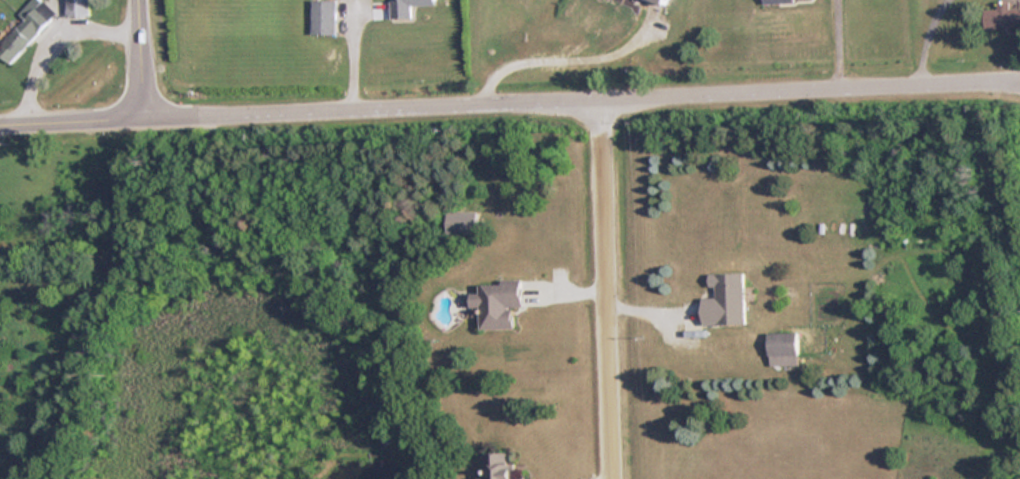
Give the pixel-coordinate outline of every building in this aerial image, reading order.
[(42,0),(30,0),(17,14),(22,19),(0,43),(0,57),(8,64),(55,12),(42,0)] [(88,16),(88,0),(65,0),(65,16),(88,16)] [(389,20),(411,20),(410,6),(433,6),(433,0),(396,0),(396,1),(388,1),(389,20)] [(310,35),(334,35),(334,1),(310,1),(310,35)] [(1019,28),(1019,9),(1012,9),(1011,1),(996,2),(996,9),(983,9),(984,29),(1019,28)] [(711,274),(711,297),(702,297),(702,325),(744,325),(744,274),(711,274)] [(480,329),(513,328),(513,307),(522,307),(522,279),(502,280),(502,284),(479,284),(479,294),(470,294),(470,307),(480,307),(480,329)] [(797,356),(796,333),(767,333),(767,356),(797,356)] [(481,478),(524,478),(524,477),(514,476),(515,463),(507,462),(507,452),(482,451),(481,478)]
